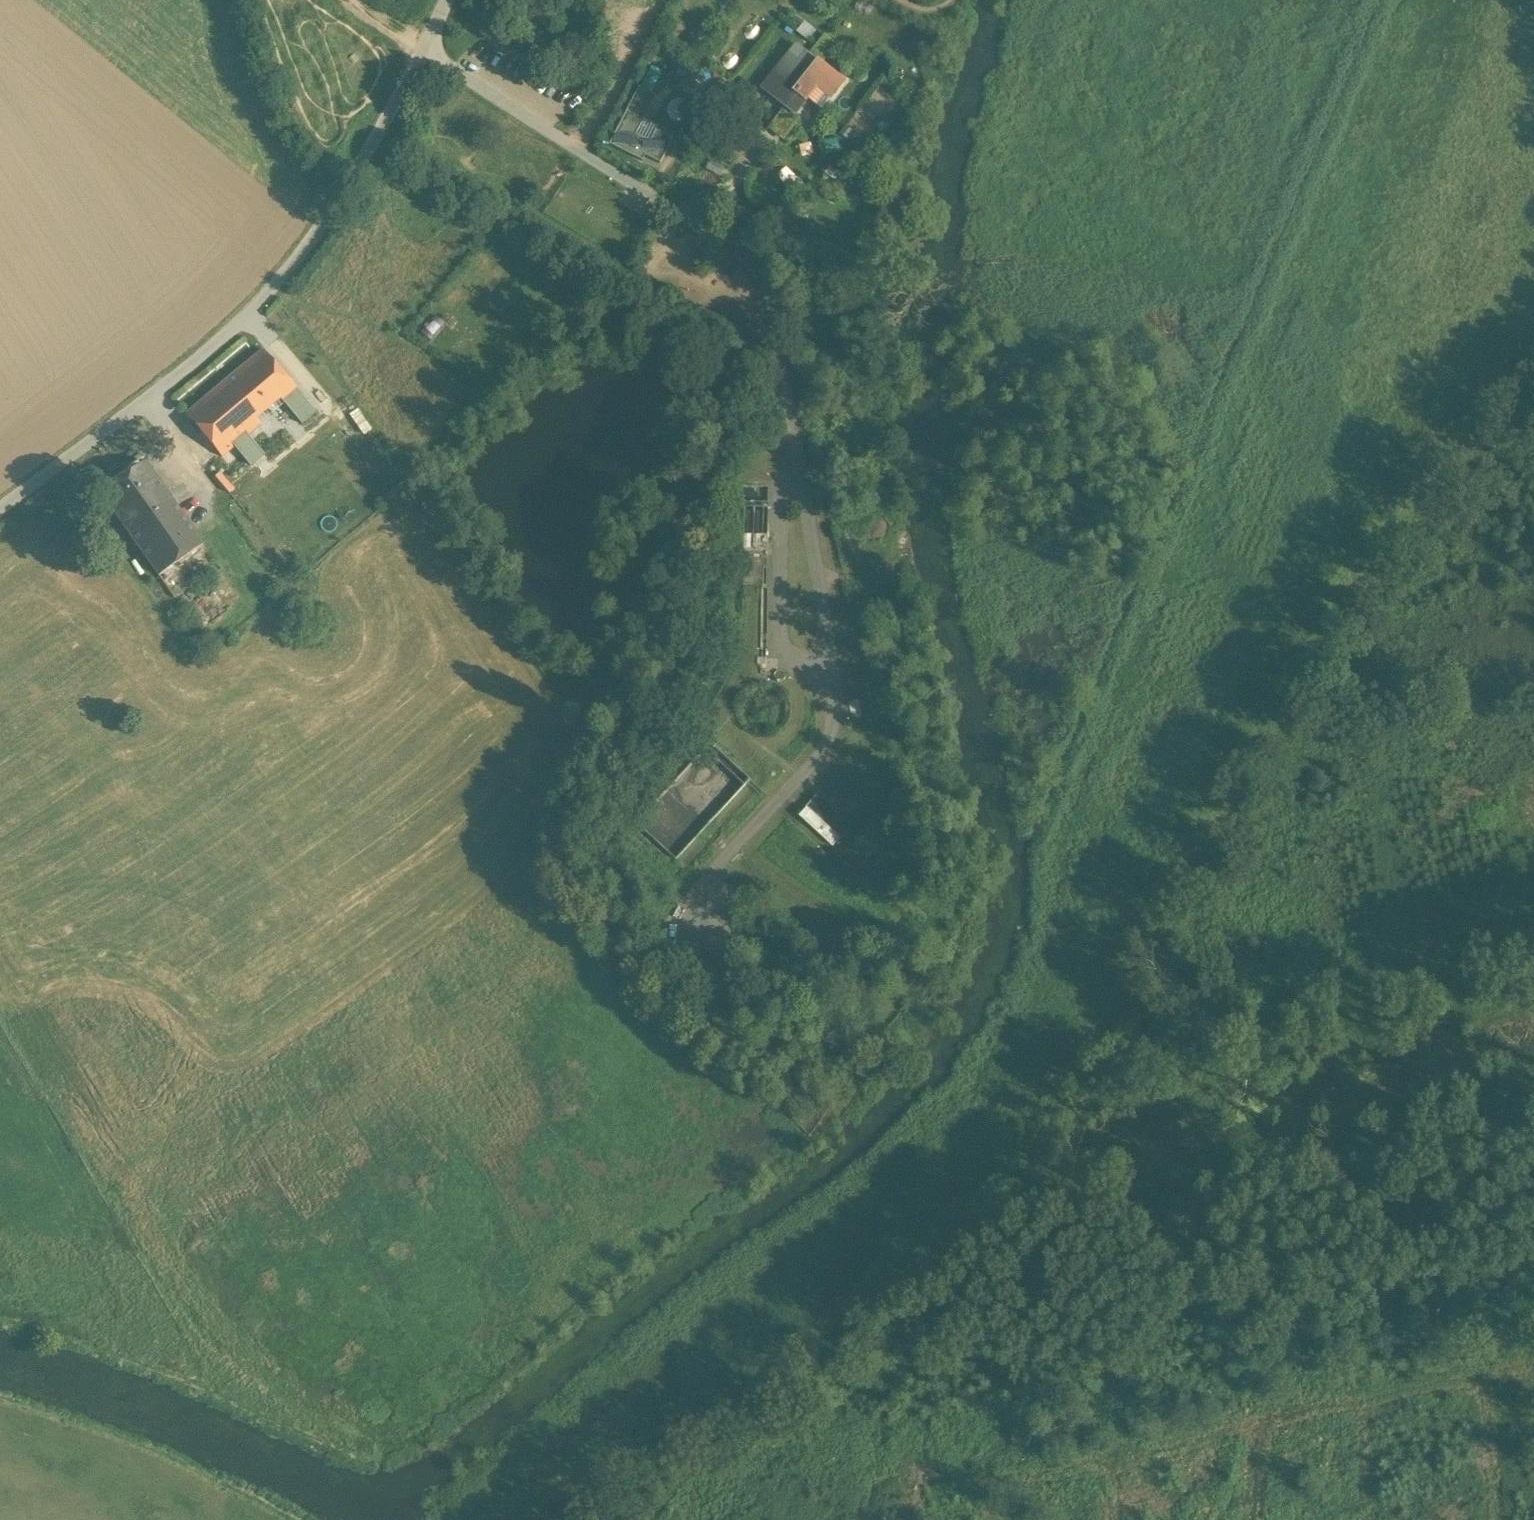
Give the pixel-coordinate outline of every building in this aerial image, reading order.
[(798,45),(764,89),(796,114),(807,99),(818,86),(832,96),(844,81),(820,63),(798,45)] [(638,87),(609,145),(642,161),(645,156),(659,164),(672,139),(655,131),(649,142),(635,135),(656,96),(638,87)] [(263,350),(186,414),(222,457),(272,415),(298,393),(299,393),(263,350)] [(298,393),(272,415),(288,435),(315,413),(299,393),(298,393)] [(272,415),(222,457),(237,476),(288,435),(272,415)] [(145,463),(100,493),(129,534),(173,503),(145,463)] [(744,535),(769,534),(767,497),(742,498),(744,535)] [(219,570),(173,503),(129,534),(161,581),(174,600),(219,570)] [(851,827),(818,797),(807,809),(840,839),(851,827)] [(840,839),(807,809),(801,816),(834,846),(840,839)]
